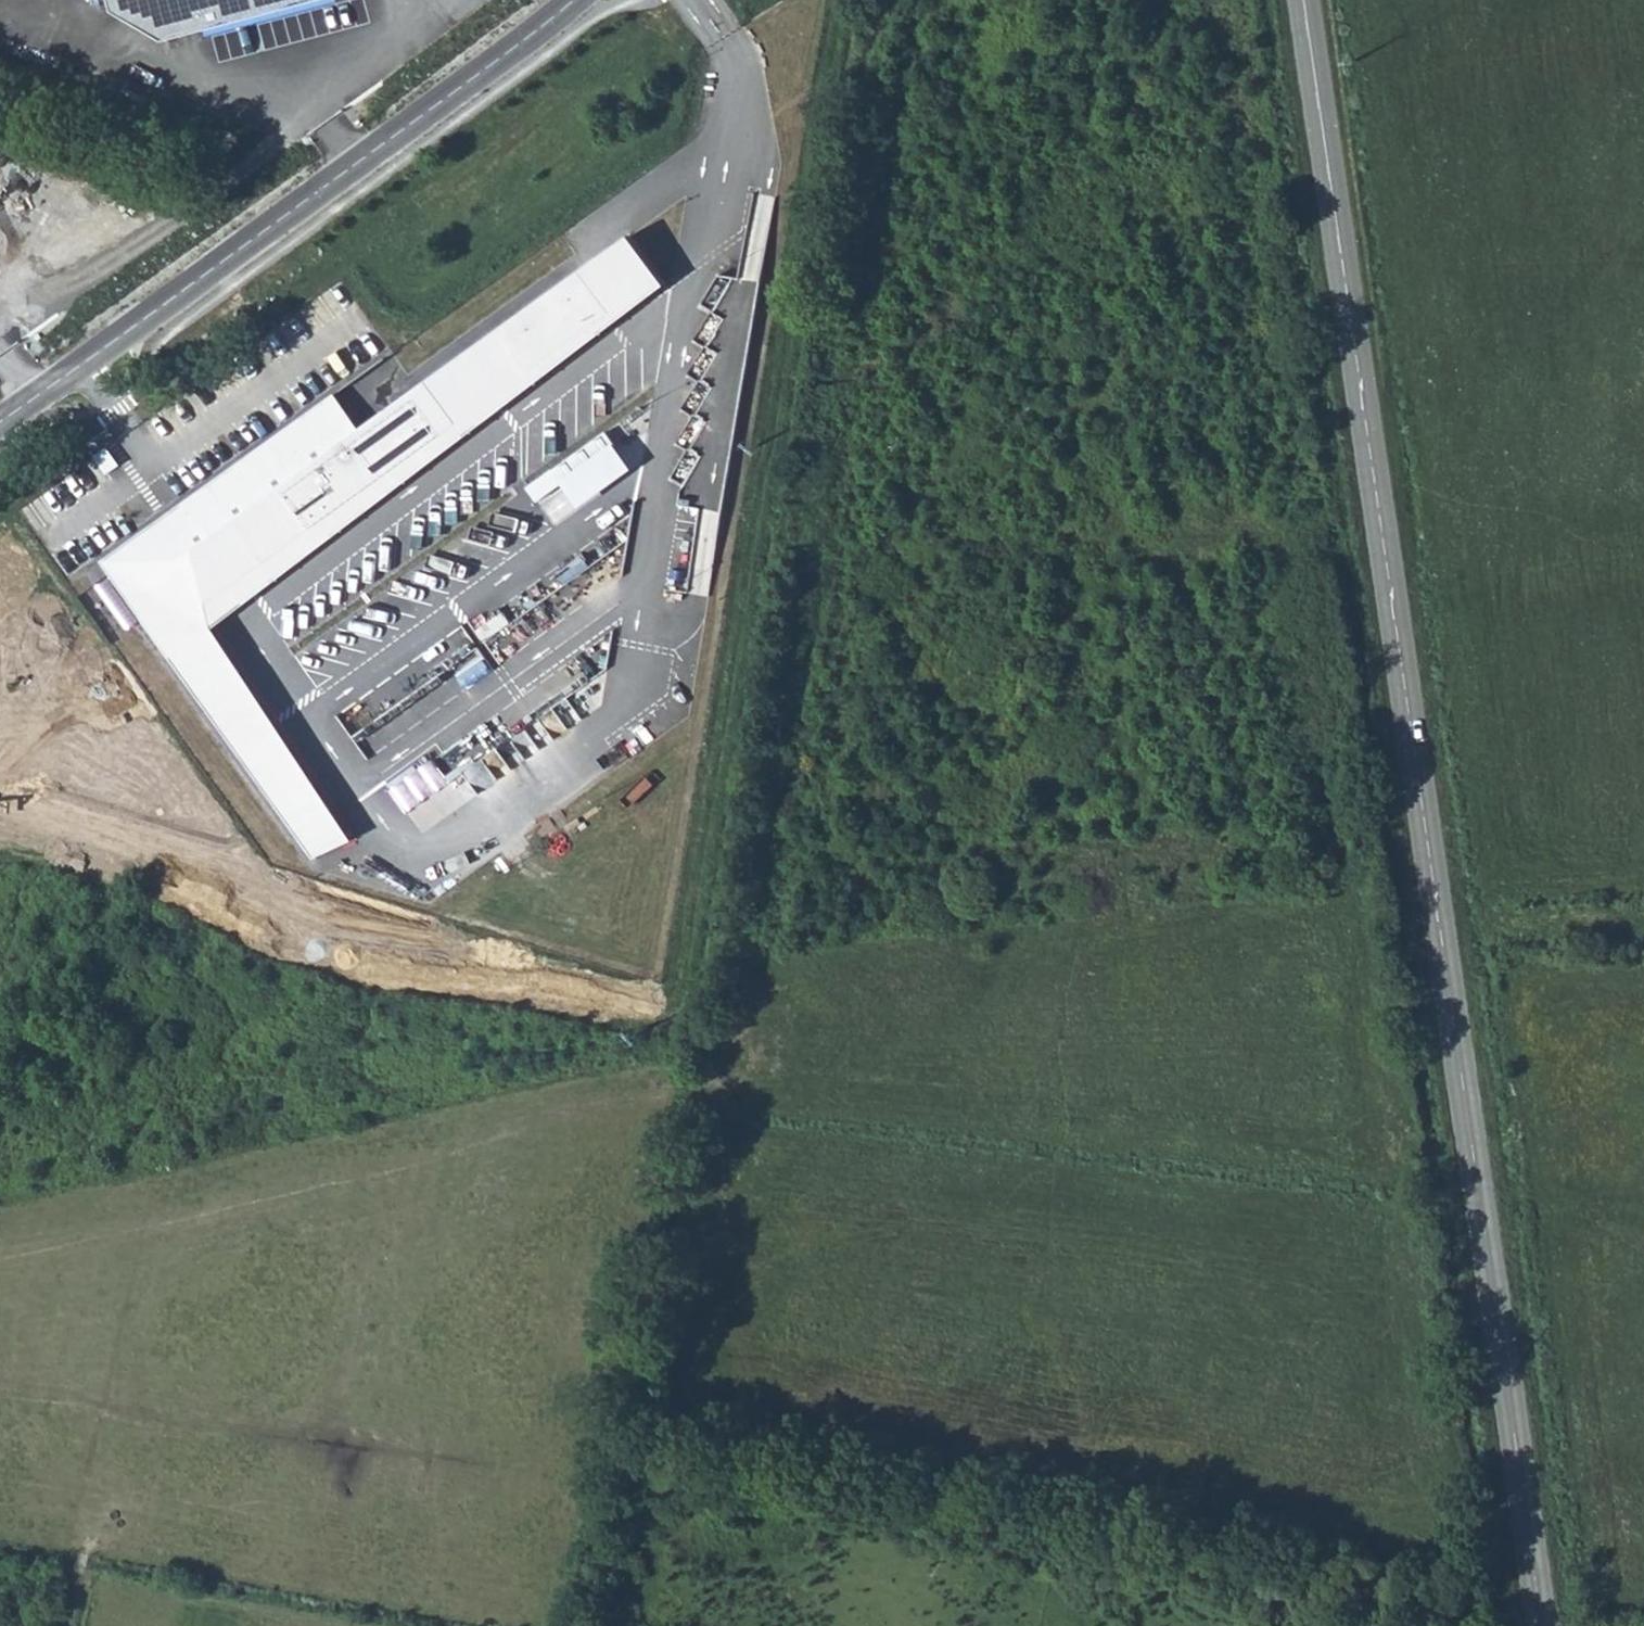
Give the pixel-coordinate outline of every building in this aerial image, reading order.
[(106,14),(157,40),(310,0),(103,0),(106,14)] [(668,297),(622,239),(404,396),(386,364),(164,520),(102,564),(313,869),(353,848),(207,631),(668,297)]
